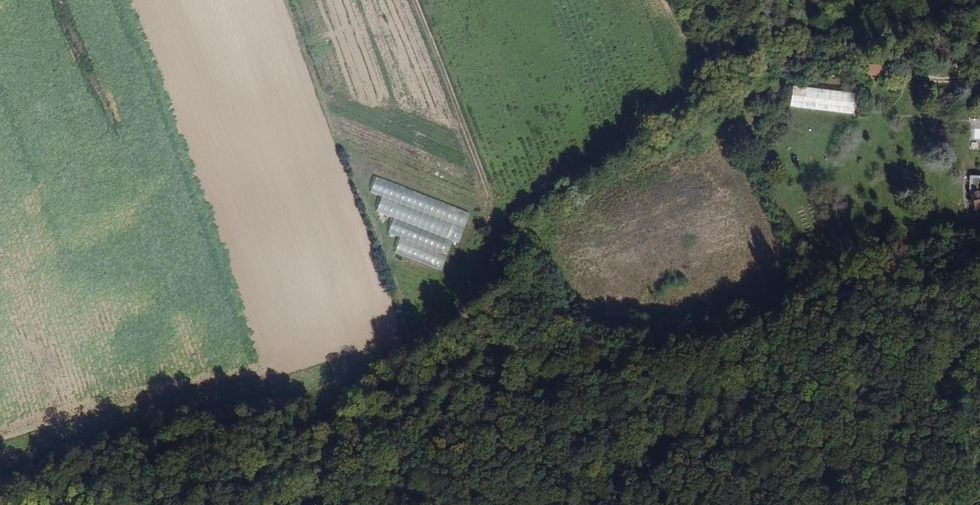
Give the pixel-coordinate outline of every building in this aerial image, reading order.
[(970,138),(979,139),(979,119),(971,118),(970,138)] [(401,237),(396,253),(443,269),(453,239),(460,242),(470,211),(375,179),(371,193),(383,197),(378,212),(395,217),(389,233),(401,237)]
